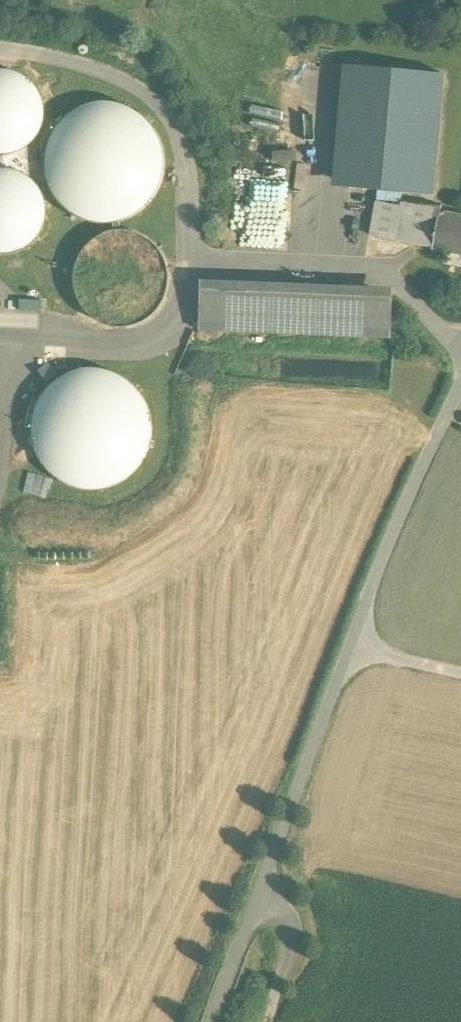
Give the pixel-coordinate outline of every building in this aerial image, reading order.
[(17,155),(30,146),(39,134),(44,119),(43,104),(37,90),(28,79),(15,72),(1,69),(0,69),(0,158),(2,159),(17,155)] [(335,185),(432,194),(443,79),(346,70),(335,185)] [(98,224),(118,222),(136,215),(150,202),(160,185),(165,166),(163,146),(154,127),(139,112),(120,103),(99,101),(78,106),(61,118),(48,135),(42,155),(43,175),(50,193),(62,208),(79,219),(98,224)] [(26,249),(36,238),(43,224),(44,209),(41,194),(33,181),(21,172),(7,167),(0,166),(0,257),(12,255),(26,249)] [(416,245),(422,206),(376,199),(370,238),(416,245)] [(440,208),(422,206),(416,245),(434,248),(438,220),(440,208)] [(438,220),(434,248),(460,253),(460,224),(438,220)] [(160,305),(166,289),(166,273),(161,257),(150,244),(136,235),(119,232),(105,234),(91,240),(80,251),(73,264),(70,279),(72,294),(78,307),(89,318),(102,325),(118,328),(135,326),(149,317),(160,305)] [(392,298),(200,291),(199,330),(391,338),(392,298)] [(41,465),(58,482),(81,490),(105,489),(126,479),(143,461),(151,436),(149,413),(137,390),(121,376),(100,369),(80,369),(58,377),(42,393),(31,415),(30,438),(41,465)]
